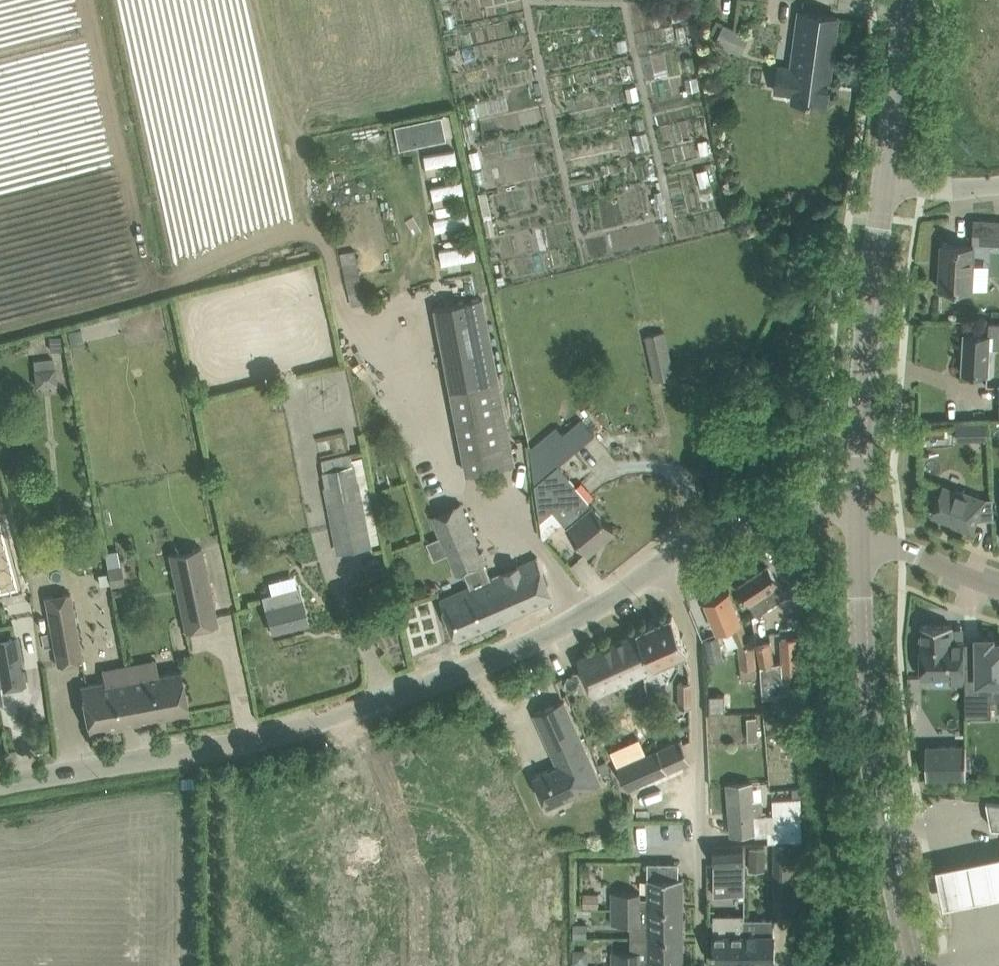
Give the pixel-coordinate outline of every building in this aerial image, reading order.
[(795,89),(794,99),(826,104),(838,16),(800,11),(793,68),(779,66),(776,87),(795,89)] [(715,42),(733,51),(742,33),(724,24),(715,42)] [(396,123),(401,148),(448,138),(443,113),(396,123)] [(456,149),(425,153),(426,165),(457,161),(456,149)] [(433,197),(465,191),(462,179),(431,185),(433,197)] [(434,218),(436,228),(470,222),(468,212),(434,218)] [(800,218),(798,230),(809,231),(811,220),(800,218)] [(993,243),(998,243),(998,221),(974,220),(973,242),(993,243)] [(442,262),(476,258),(474,243),(440,247),(442,262)] [(940,288),(960,289),(972,289),(974,246),(942,244),(940,288)] [(366,303),(356,250),(341,253),(351,306),(366,303)] [(438,308),(453,390),(468,472),(514,463),(484,300),(438,308)] [(661,316),(643,320),(655,379),(673,375),(661,316)] [(989,334),(964,333),(962,373),(988,374),(990,347),(998,347),(998,322),(990,321),(989,334)] [(34,361),(37,386),(57,383),(54,358),(34,361)] [(555,427),(530,448),(536,483),(540,519),(544,538),(564,521),(576,536),(588,551),(614,529),(601,514),(559,464),(595,434),(581,418),(562,435),(555,427)] [(987,421),(974,422),(975,439),(988,438),(987,421)] [(327,486),(326,486),(339,552),(371,545),(353,453),(322,459),(327,486)] [(961,491),(943,484),(932,514),(953,522),(953,523),(972,531),(977,519),(994,518),(993,498),(985,498),(961,489),(961,491)] [(471,586),(491,576),(485,562),(487,561),(482,550),(480,551),(476,543),(478,542),(461,502),(431,515),(457,574),(464,571),(471,586)] [(190,630),(190,632),(214,627),(213,625),(218,624),(201,547),(169,554),(186,631),(190,630)] [(448,620),(456,638),(554,597),(536,557),(491,576),(471,586),(440,599),(448,620)] [(108,566),(111,583),(126,580),(122,564),(108,566)] [(738,585),(749,601),(757,613),(786,593),(767,565),(738,585)] [(100,584),(111,582),(109,573),(99,575),(100,584)] [(383,579),(376,582),(379,593),(387,591),(383,579)] [(262,595),(272,632),(308,622),(297,585),(262,595)] [(717,631),(732,625),(736,635),(739,644),(749,640),(745,632),(741,621),(742,621),(729,590),(705,600),(717,631)] [(45,596),(58,665),(83,660),(70,592),(45,596)] [(637,630),(627,635),(643,671),(654,666),(689,651),(672,614),(637,630)] [(921,624),(921,676),(953,675),(953,682),(965,682),(965,662),(965,642),(953,643),(953,623),(921,624)] [(643,671),(627,635),(578,657),(594,693),(643,671)] [(4,684),(4,688),(25,684),(17,636),(0,639),(0,662),(1,667),(0,667),(0,685),(4,684)] [(705,639),(709,660),(723,657),(718,636),(705,639)] [(978,637),(979,662),(965,662),(965,682),(966,716),(992,715),(991,680),(998,680),(998,641),(993,641),(993,637),(978,637)] [(756,644),(760,666),(764,696),(784,693),(792,692),(790,678),(800,677),(799,639),(780,640),(782,662),(774,663),(770,641),(756,644)] [(739,645),(742,679),(757,677),(754,643),(739,645)] [(156,658),(127,664),(138,720),(188,711),(184,691),(180,670),(159,674),(156,658)] [(80,685),(85,713),(89,733),(122,726),(121,723),(138,720),(127,664),(103,668),(105,680),(80,685)] [(679,682),(679,706),(691,706),(691,682),(679,682)] [(792,692),(784,693),(786,718),(794,717),(792,692)] [(725,693),(710,694),(710,711),(725,711),(725,693)] [(534,713),(571,795),(600,782),(564,700),(534,713)] [(757,735),(756,716),(747,716),(748,736),(757,735)] [(774,716),(767,717),(768,727),(776,726),(774,716)] [(795,734),(782,735),(782,747),(796,746),(795,734)] [(681,738),(658,748),(668,770),(691,760),(681,738)] [(927,776),(967,775),(966,743),(926,744),(927,776)] [(617,767),(627,789),(668,770),(658,748),(617,767)] [(606,758),(596,763),(602,776),(612,771),(606,758)] [(768,842),(774,842),(793,840),(803,840),(801,812),(764,815),(763,799),(752,800),(751,782),(727,783),(731,833),(768,830),(768,842)] [(987,800),(986,800),(986,803),(988,802),(990,813),(992,824),(991,824),(991,826),(993,827),(994,825),(998,826),(998,801),(987,800)] [(793,840),(774,842),(773,912),(794,912),(793,840)] [(714,863),(714,882),(733,881),(733,893),(745,893),(745,878),(745,861),(744,844),(716,845),(714,845),(715,862),(714,863)] [(765,871),(765,848),(749,849),(749,871),(765,871)] [(943,905),(998,894),(998,853),(936,864),(943,905)] [(611,891),(612,907),(683,907),(683,877),(647,877),(647,897),(639,897),(639,891),(611,891)] [(584,893),(584,907),(599,907),(599,893),(584,893)] [(648,918),(648,937),(683,937),(683,907),(612,907),(612,923),(640,923),(640,918),(648,918)] [(744,934),(745,934),(745,914),(714,914),(714,962),(744,962),(744,939),(744,934)] [(744,939),(744,962),(774,962),(775,934),(774,934),(774,919),(763,919),(762,934),(744,934),(744,939)] [(587,937),(587,923),(574,923),(574,937),(587,937)] [(612,965),(683,965),(683,937),(648,937),(648,956),(640,956),(640,950),(612,951),(612,965)] [(575,950),(575,962),(588,962),(588,950),(575,950)]
